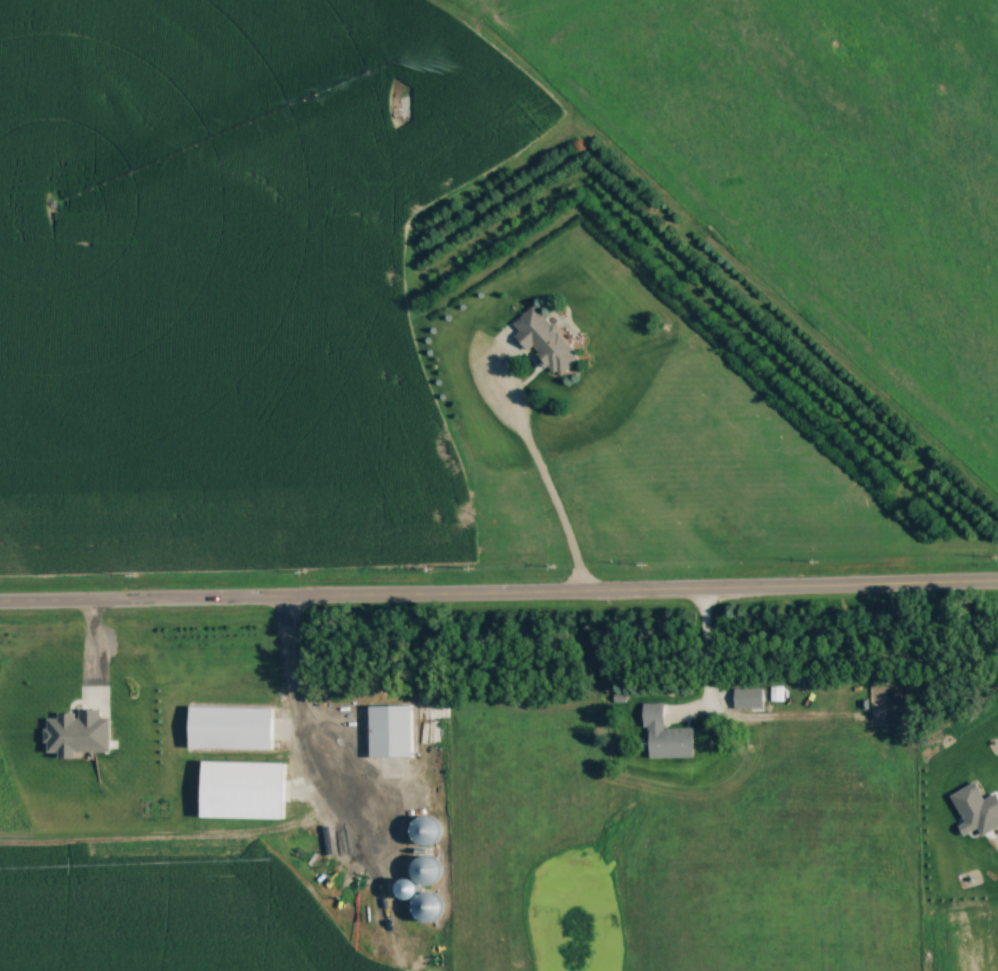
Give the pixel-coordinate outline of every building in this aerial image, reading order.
[(559,377),(582,358),(537,303),(514,323),(521,331),(517,335),(529,350),(533,347),(559,377)] [(764,708),(764,687),(735,687),(735,708),(764,708)] [(771,699),(782,700),(783,687),(772,687),(771,699)] [(695,757),(694,727),(665,727),(665,702),(647,702),(648,758),(695,757)] [(412,756),(412,705),(370,705),(370,756),(412,756)] [(273,706),(190,706),(190,748),(272,748),(273,706)] [(437,841),(433,816),(414,819),(418,845),(437,841)] [(432,855),(413,858),(418,885),(437,881),(432,855)] [(403,898),(419,894),(415,879),(399,882),(403,898)] [(414,907),(426,923),(441,911),(429,895),(414,907)]
